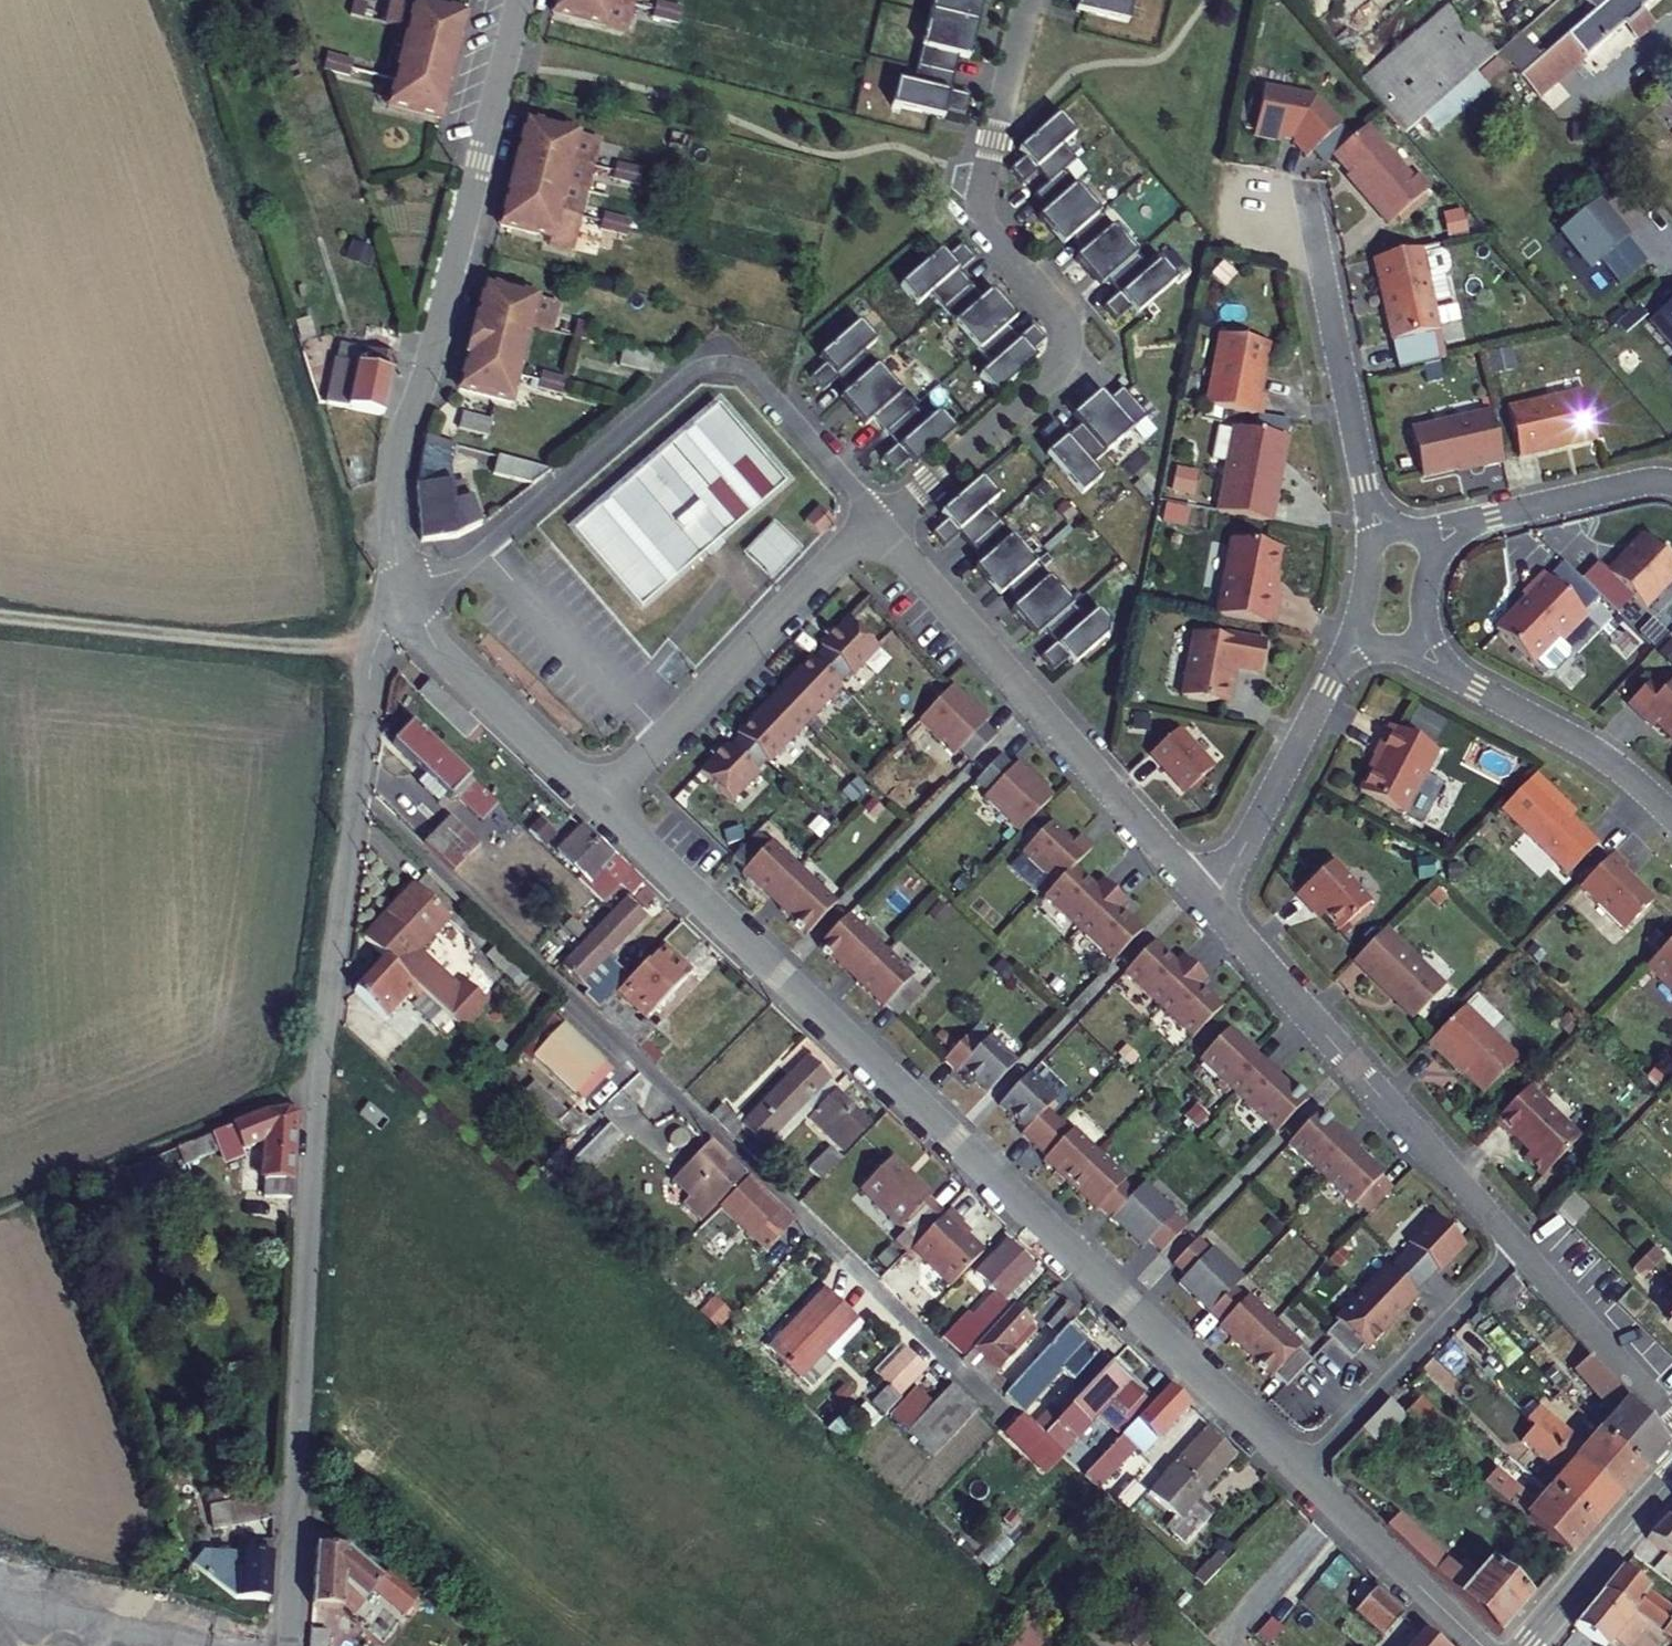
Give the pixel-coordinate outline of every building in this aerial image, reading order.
[(352,15),(366,18),(370,3),(358,0),(356,0),(352,15)] [(465,13),(407,0),(389,0),(383,23),(405,29),(458,43),(465,13)] [(630,33),(635,9),(599,0),(556,0),(552,15),(630,33)] [(635,9),(637,0),(599,0),(635,9)] [(684,20),(688,6),(661,0),(658,14),(684,20)] [(900,90),(885,86),(879,111),(931,124),(933,115),(953,119),(957,101),(938,96),(946,62),(957,64),(962,45),(959,44),(967,12),(970,13),(973,0),(922,0),(900,90)] [(1046,3),(1065,7),(1063,17),(1115,29),(1121,4),(1106,0),(1046,0),(1046,3)] [(1636,12),(1649,0),(1607,0),(1589,15),(1559,41),(1577,62),(1620,25),(1622,27),(1638,14),(1636,12)] [(1589,15),(1607,0),(1576,0),(1589,15)] [(962,45),(970,13),(967,12),(959,44),(962,45)] [(1440,99),(1482,63),(1440,12),(1396,49),(1440,99)] [(654,29),(681,35),(684,20),(658,14),(654,29)] [(1638,14),(1622,27),(1628,34),(1644,21),(1638,14)] [(1633,40),(1649,27),(1644,21),(1628,34),(1633,40)] [(399,53),(452,68),(458,43),(405,29),(399,53)] [(1514,79),(1532,101),(1577,62),(1559,41),(1514,79)] [(1440,99),(1396,49),(1380,63),(1432,106),(1440,99)] [(353,70),(355,57),(328,51),(326,63),(353,70)] [(392,81),(445,95),(452,68),(399,53),(392,81)] [(322,78),(349,85),(353,70),(326,63),(322,78)] [(1432,106),(1380,63),(1357,83),(1400,134),(1432,106)] [(386,105),(439,119),(445,95),(392,81),(386,105)] [(1291,140),(1304,156),(1341,125),(1318,93),(1267,82),(1253,129),(1280,137),(1281,133),(1291,136),(1293,139),(1291,140)] [(1093,307),(1106,322),(1121,309),(1127,316),(1168,281),(1151,261),(1139,271),(1053,173),(1067,161),(1053,146),(1066,135),(1049,115),(1009,150),(1015,157),(999,170),(1012,185),(1027,172),(1038,184),(1024,196),(1036,211),(1028,218),(1040,233),(1043,231),(1054,245),(1061,239),(1072,252),(1063,260),(1076,275),(1079,273),(1090,286),(1097,281),(1108,294),(1093,307)] [(598,166),(604,139),(528,120),(521,147),(598,166)] [(1410,181),(1365,127),(1330,155),(1352,182),(1350,184),(1383,225),(1425,191),(1414,178),(1410,181)] [(515,173),(592,192),(598,166),(521,147),(515,173)] [(647,178),(651,163),(624,156),(620,172),(647,178)] [(617,186),(644,192),(647,178),(620,172),(617,186)] [(508,202),(585,220),(592,192),(515,173),(508,202)] [(547,247),(577,254),(585,220),(508,202),(502,226),(549,237),(547,247)] [(1618,286),(1643,264),(1591,206),(1557,235),(1588,271),(1598,263),(1618,286)] [(635,233),(638,218),(611,211),(607,226),(635,233)] [(604,242),(631,248),(635,233),(607,226),(604,242)] [(1043,231),(1040,233),(1052,247),(1054,245),(1043,231)] [(1442,244),(1370,259),(1387,341),(1435,331),(1430,306),(1423,272),(1439,269),(1443,264),(1445,259),(1442,244)] [(969,377),(986,396),(1026,361),(1020,354),(1035,341),(1022,327),(1008,340),(997,328),(1003,323),(991,309),(994,307),(981,292),(972,300),(949,272),(964,259),(951,245),(936,258),(930,251),(890,287),(907,306),(919,296),(980,367),(969,377)] [(1447,303),(1439,269),(1423,272),(1430,306),(1447,303)] [(1079,273),(1076,275),(1088,288),(1090,286),(1079,273)] [(564,333),(570,309),(494,290),(488,314),(544,328),(564,333)] [(1647,324),(1671,353),(1671,302),(1647,324)] [(1005,321),(994,307),(991,309),(1003,323),(1005,321)] [(1626,333),(1646,319),(1639,308),(1619,322),(1626,333)] [(481,343),(537,357),(544,328),(488,314),(481,343)] [(866,342),(849,322),(808,357),(815,364),(800,378),(812,392),(827,379),(837,391),(831,396),(843,409),(841,411),(854,426),(862,419),(886,446),(871,459),(883,473),(898,460),(904,467),(944,432),(927,413),(916,423),(854,352),(866,342)] [(602,342),(605,327),(590,323),(586,338),(602,342)] [(1266,348),(1217,338),(1202,407),(1257,419),(1262,399),(1255,398),(1266,348)] [(474,371),(530,384),(537,357),(481,343),(474,371)] [(649,371),(653,355),(622,347),(618,363),(649,371)] [(337,361),(331,385),(308,380),(315,399),(385,416),(394,377),(337,361)] [(468,394),(524,407),(530,384),(474,371),(468,394)] [(580,397),(583,382),(557,376),(553,390),(580,397)] [(1037,458),(1072,498),(1092,481),(1082,470),(1139,420),(1114,392),(1100,405),(1092,397),(1078,410),(1080,412),(1066,424),(1071,430),(1059,440),(1045,424),(1031,437),(1045,452),(1037,458)] [(1592,442),(1581,393),(1503,410),(1514,459),(1592,442)] [(841,411),(843,409),(831,396),(829,398),(841,411)] [(796,481),(729,405),(584,532),(651,608),(715,553),(719,558),(731,548),(726,542),(796,481)] [(1080,412),(1078,410),(1064,421),(1066,424),(1080,412)] [(491,436),(496,419),(466,412),(462,428),(491,436)] [(1497,463),(1486,412),(1405,429),(1416,477),(1478,464),(1479,467),(1497,463)] [(1212,514),(1267,525),(1284,441),(1230,430),(1212,514)] [(534,484),(553,468),(507,456),(503,476),(534,484)] [(437,482),(438,469),(425,465),(418,491),(423,542),(462,538),(483,524),(473,498),(456,506),(452,487),(437,482)] [(1172,494),(1193,496),(1195,473),(1174,470),(1172,494)] [(1030,660),(1043,674),(1058,661),(1064,668),(1095,641),(1098,626),(1087,613),(1076,623),(977,510),(989,500),(972,480),(932,515),(938,522),(923,536),(935,549),(950,536),(973,563),(965,571),(977,586),(980,584),(991,597),(998,592),(1009,605),(1001,613),(1014,627),(1016,625),(1027,639),(1034,633),(1045,647),(1030,660)] [(840,522),(826,507),(810,521),(824,537),(840,522)] [(1184,528),(1187,511),(1165,507),(1162,524),(1184,528)] [(807,554),(783,527),(753,554),(778,581),(807,554)] [(1640,609),(1658,591),(1655,588),(1671,571),(1671,566),(1641,536),(1618,560),(1615,558),(1601,572),(1593,564),(1576,580),(1612,615),(1628,598),(1640,609)] [(1226,543),(1211,619),(1267,630),(1274,597),(1267,596),(1276,553),(1226,543)] [(1556,642),(1582,616),(1538,574),(1517,595),(1523,602),(1511,613),(1507,613),(1490,630),(1526,665),(1530,661),(1541,673),(1549,672),(1564,658),(1564,650),(1556,642)] [(991,597),(980,584),(977,586),(989,599),(991,597)] [(730,743),(728,741),(702,768),(735,800),(762,773),(757,768),(768,757),(772,761),(844,687),(839,682),(850,670),(856,675),(883,647),(848,613),(820,642),(824,645),(812,657),(810,655),(786,679),(791,683),(766,709),(762,704),(737,729),(741,732),(730,743)] [(1027,639),(1016,625),(1014,627),(1025,641),(1027,639)] [(1217,642),(1188,636),(1174,699),(1217,708),(1222,705),(1224,694),(1221,689),(1222,685),(1224,671),(1230,672),(1254,676),(1260,646),(1218,638),(1217,642)] [(1230,672),(1224,671),(1222,685),(1227,686),(1230,672)] [(1625,703),(1649,726),(1653,722),(1671,741),(1671,677),(1658,690),(1647,680),(1625,703)] [(786,679),(762,704),(766,709),(791,683),(786,679)] [(957,681),(922,718),(958,752),(963,746),(971,752),(995,726),(988,720),(992,715),(982,705),(977,711),(966,701),(972,695),(957,681)] [(982,705),(972,695),(966,701),(977,711),(982,705)] [(1359,788),(1404,811),(1437,748),(1388,723),(1373,753),(1377,755),(1359,788)] [(485,785),(424,725),(406,743),(437,774),(430,781),(456,806),(465,797),(469,801),(485,785)] [(976,757),(1000,731),(995,726),(971,752),(976,757)] [(976,757),(977,758),(1001,732),(1000,731),(976,757)] [(1170,734),(1143,757),(1177,796),(1206,771),(1174,734),(1170,734)] [(1011,750),(1008,747),(983,773),(986,776),(1011,750)] [(1022,751),(1017,756),(1011,750),(986,776),(993,782),(988,787),(1025,821),(1059,785),(1044,771),(1039,776),(1032,770),(1032,761),(1022,751)] [(1039,776),(1044,771),(1032,761),(1032,770),(1039,776)] [(1558,808),(1562,803),(1532,773),(1498,808),(1565,873),(1594,843),(1558,808)] [(491,822),(507,806),(485,785),(469,801),(491,822)] [(454,866),(480,839),(451,811),(425,838),(454,866)] [(1079,839),(1054,816),(1023,849),(1061,886),(1050,898),(1113,958),(1144,925),(1129,911),(1137,903),(1111,878),(1103,886),(1081,865),(1098,846),(1084,833),(1079,839)] [(641,875),(583,819),(558,844),(589,873),(583,879),(599,894),(619,873),(631,885),(634,881),(641,875)] [(775,840),(763,828),(736,856),(748,867),(745,871),(772,897),(779,890),(790,900),(784,907),(804,926),(838,892),(779,836),(775,840)] [(1627,868),(1613,854),(1579,890),(1624,933),(1653,903),(1622,872),(1627,868)] [(1366,899),(1326,860),(1292,895),(1305,908),(1310,903),(1337,929),(1366,899)] [(631,885),(560,960),(578,977),(574,982),(596,1003),(644,951),(629,936),(632,933),(625,927),(652,899),(634,881),(631,885)] [(466,988),(426,950),(456,918),(418,882),(414,886),(408,884),(401,892),(401,900),(369,933),(384,948),(414,976),(469,1028),(493,1003),(472,982),(466,988)] [(790,900),(779,890),(772,897),(784,907),(790,900)] [(809,930),(842,895),(838,892),(804,926),(809,930)] [(811,933),(844,897),(842,895),(809,930),(811,933)] [(859,909),(857,907),(824,941),(826,943),(859,909)] [(921,968),(859,909),(826,943),(849,965),(855,959),(868,972),(862,978),(889,1003),(893,998),(906,1011),(930,985),(917,973),(921,968)] [(1115,960),(1146,927),(1144,925),(1113,958),(1115,960)] [(1444,984),(1385,926),(1354,958),(1413,1016),(1444,984)] [(1119,964),(1150,931),(1146,927),(1115,960),(1119,964)] [(1166,944),(1163,941),(1131,975),(1134,978),(1166,944)] [(1195,957),(1187,965),(1166,944),(1134,978),(1199,1040),(1231,1007),(1212,989),(1220,981),(1195,957)] [(1647,970),(1671,994),(1671,944),(1647,970)] [(414,976),(384,948),(356,977),(386,1005),(414,976)] [(678,977),(651,951),(599,1005),(635,1040),(648,1027),(639,1019),(678,977)] [(862,978),(868,972),(855,959),(849,965),(862,978)] [(687,986),(678,977),(639,1019),(648,1027),(687,986)] [(1479,993),(1431,1043),(1444,1056),(1446,1054),(1487,1093),(1522,1057),(1494,1030),(1505,1018),(1479,993)] [(617,1070),(562,1017),(531,1049),(542,1060),(546,1055),(590,1098),(617,1070)] [(1267,1058),(1240,1033),(1208,1066),(1281,1137),(1313,1102),(1289,1079),(1281,1086),(1259,1066),(1267,1058)] [(981,1049),(971,1038),(946,1064),(958,1076),(963,1071),(984,1091),(1015,1059),(993,1037),(981,1049)] [(754,1154),(828,1077),(804,1054),(773,1087),(772,1085),(740,1119),(729,1109),(719,1120),(754,1154)] [(1289,1079),(1267,1058),(1259,1066),(1281,1086),(1289,1079)] [(987,1095),(1019,1062),(1015,1059),(984,1091),(987,1095)] [(991,1099),(1023,1066),(1019,1062),(987,1095),(991,1099)] [(1040,1076),(1037,1074),(1006,1107),(1008,1110),(1040,1076)] [(830,1100),(861,1130),(840,1152),(852,1164),(873,1142),(865,1134),(889,1110),(853,1076),(830,1100)] [(1052,1108),(1062,1097),(1040,1076),(1008,1110),(1031,1130),(1026,1135),(1051,1159),(1047,1163),(1098,1211),(1102,1208),(1130,1234),(1137,1227),(1154,1243),(1167,1256),(1194,1228),(1179,1215),(1183,1212),(1152,1182),(1142,1193),(1130,1181),(1132,1179),(1077,1128),(1075,1130),(1052,1108)] [(1584,1138),(1532,1088),(1499,1122),(1516,1138),(1517,1136),(1534,1153),(1529,1158),(1547,1176),(1584,1138)] [(1283,1139),(1316,1104),(1313,1102),(1281,1137),(1283,1139)] [(297,1179),(301,1123),(289,1109),(261,1108),(211,1125),(217,1143),(234,1138),(237,1146),(255,1140),(260,1153),(264,1153),(262,1177),(297,1179)] [(637,1129),(622,1114),(584,1154),(600,1169),(637,1129)] [(1339,1128),(1327,1117),(1295,1150),(1307,1161),(1339,1128)] [(217,1143),(211,1125),(171,1139),(178,1157),(217,1143)] [(1348,1151),(1355,1143),(1339,1128),(1307,1161),(1360,1212),(1363,1209),(1377,1222),(1402,1196),(1388,1183),(1392,1179),(1366,1154),(1359,1161),(1348,1151)] [(1366,1154),(1355,1143),(1348,1151),(1359,1161),(1366,1154)] [(740,1176),(707,1144),(678,1173),(711,1205),(740,1176)] [(936,1181),(896,1144),(865,1177),(910,1220),(901,1230),(913,1241),(917,1237),(949,1203),(931,1186),(936,1181)] [(830,1149),(808,1167),(818,1179),(839,1160),(830,1149)] [(711,1205),(678,1173),(668,1183),(683,1198),(677,1205),(694,1222),(711,1205)] [(775,1212),(747,1185),(719,1214),(759,1252),(776,1235),(763,1224),(775,1212)] [(966,1211),(954,1198),(949,1203),(917,1237),(957,1275),(989,1242),(962,1215),(966,1211)] [(1453,1285),(1480,1257),(1444,1222),(1417,1249),(1421,1253),(1399,1276),(1395,1272),(1344,1324),(1347,1327),(1335,1340),(1338,1342),(1364,1368),(1376,1355),(1379,1359),(1430,1307),(1427,1304),(1449,1282),(1453,1285)] [(1154,1243),(1137,1227),(1130,1234),(1147,1251),(1154,1243)] [(1671,1253),(1671,1239),(1668,1236),(1659,1246),(1669,1256),(1671,1253)] [(1036,1262),(1010,1237),(980,1268),(1007,1293),(1036,1262)] [(1205,1246),(1203,1244),(1179,1270),(1181,1272),(1205,1246)] [(1205,1246),(1181,1272),(1191,1281),(1216,1256),(1205,1246)] [(1246,1282),(1217,1254),(1216,1256),(1191,1281),(1205,1295),(1198,1302),(1225,1329),(1221,1332),(1274,1384),(1278,1380),(1290,1393),(1318,1364),(1252,1300),(1249,1303),(1237,1291),(1246,1282)] [(1649,1278),(1659,1267),(1648,1258),(1638,1268),(1649,1278)] [(1036,1262),(1007,1293),(1021,1306),(1050,1275),(1036,1262)] [(1205,1295),(1191,1281),(1184,1289),(1198,1302),(1205,1295)] [(788,1318),(793,1323),(767,1350),(801,1384),(827,1357),(817,1348),(849,1314),(820,1286),(788,1318)] [(1072,1306),(1049,1329),(1061,1340),(1073,1328),(1084,1318),(1072,1306)] [(1034,1325),(1018,1309),(1000,1328),(990,1338),(969,1360),(992,1383),(1016,1358),(1009,1351),(1034,1325)] [(1000,1328),(986,1315),(975,1325),(990,1338),(1000,1328)] [(1041,1332),(1034,1325),(1009,1351),(1016,1358),(1041,1332)] [(1073,1328),(1061,1340),(1014,1390),(1007,1396),(1024,1413),(1068,1367),(1089,1388),(1111,1365),(1073,1328)] [(922,1368),(901,1347),(874,1375),(887,1388),(877,1398),(885,1406),(922,1368)] [(1625,1423),(1609,1441),(1648,1476),(1671,1447),(1671,1446),(1597,1358),(1583,1373),(1625,1423)] [(1136,1419),(1151,1403),(1111,1365),(1089,1388),(1046,1434),(1063,1450),(1107,1404),(1130,1425),(1136,1419)] [(1007,1396),(1014,1390),(1008,1384),(1001,1391),(1007,1396)] [(1189,1403),(1170,1384),(1151,1403),(1136,1419),(1155,1438),(1189,1403)] [(933,1406),(914,1388),(888,1415),(919,1445),(961,1402),(948,1390),(933,1406)] [(932,1458),(974,1415),(961,1402),(919,1445),(932,1458)] [(1599,1453),(1551,1406),(1538,1419),(1541,1422),(1623,1505),(1648,1476),(1609,1441),(1599,1453)] [(1414,1422),(1400,1408),(1369,1440),(1383,1454),(1414,1422)] [(1430,1408),(1416,1423),(1436,1442),(1450,1427),(1430,1408)] [(858,1433),(841,1418),(831,1429),(847,1444),(858,1433)] [(1562,1496),(1600,1532),(1623,1505),(1541,1422),(1524,1438),(1552,1465),(1561,1465),(1577,1481),(1562,1496)] [(1199,1442),(1185,1429),(1166,1449),(1180,1462),(1199,1442)] [(1129,1439),(1122,1433),(1117,1439),(1123,1445),(1129,1439)] [(1241,1459),(1215,1435),(1159,1493),(1184,1517),(1178,1523),(1193,1537),(1221,1507),(1207,1494),(1241,1459)] [(1485,1480),(1573,1563),(1600,1532),(1562,1496),(1548,1512),(1532,1496),(1532,1488),(1503,1460),(1485,1480)] [(254,1525),(251,1503),(207,1509),(210,1531),(254,1525)] [(1485,1587),(1404,1508),(1388,1524),(1507,1640),(1537,1605),(1501,1568),(1485,1587)] [(1671,1518),(1661,1530),(1671,1539),(1671,1519),(1671,1518)] [(1661,1530),(1643,1550),(1671,1573),(1671,1539),(1661,1530)] [(274,1601),(278,1556),(250,1555),(247,1577),(223,1556),(220,1560),(202,1545),(192,1557),(242,1600),(274,1601)] [(387,1580),(348,1548),(321,1546),(316,1603),(345,1604),(380,1589),(414,1618),(426,1604),(392,1575),(387,1580)] [(1612,1579),(1592,1603),(1649,1645),(1659,1645),(1671,1629),(1643,1607),(1646,1603),(1612,1579)] [(1377,1598),(1368,1589),(1358,1600),(1393,1633),(1411,1614),(1385,1589),(1377,1598)] [(1592,1603),(1572,1629),(1595,1645),(1602,1645),(1604,1643),(1609,1645),(1649,1645),(1592,1603)] [(1671,1629),(1659,1645),(1671,1645),(1671,1629)] [(308,1645),(326,1645),(327,1631),(309,1630),(308,1645)] [(1432,1634),(1421,1645),(1444,1645),(1432,1634)]
